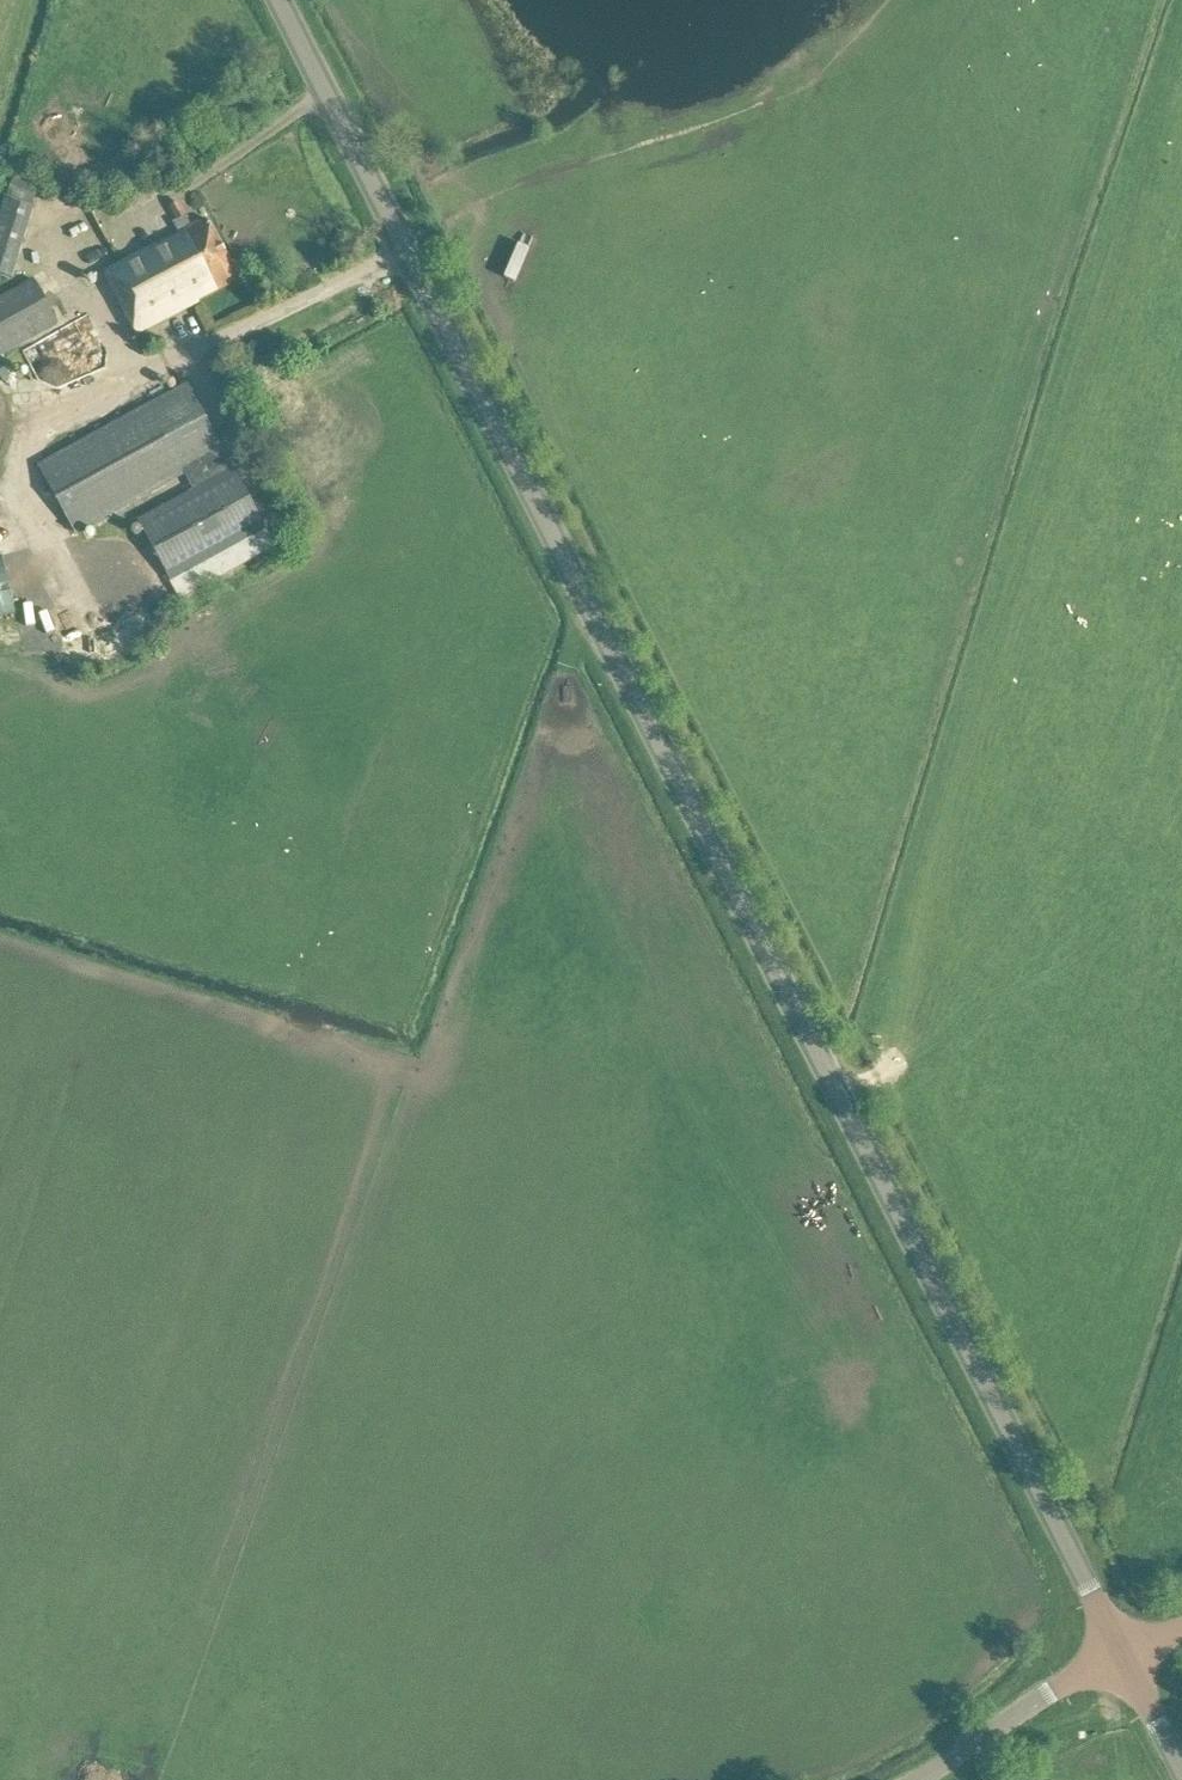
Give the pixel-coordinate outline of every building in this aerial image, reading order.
[(8,198),(34,205),(43,176),(16,168),(8,198)] [(34,210),(5,202),(0,218),(0,277),(12,281),(34,210)] [(176,222),(187,216),(179,202),(169,208),(176,222)] [(237,282),(205,221),(103,275),(135,336),(237,282)] [(0,298),(0,356),(58,325),(34,280),(0,298)] [(54,386),(111,363),(93,317),(26,344),(37,373),(47,369),(54,386)] [(266,531),(233,471),(187,386),(38,467),(75,536),(187,475),(195,491),(138,522),(170,582),(266,531)]
